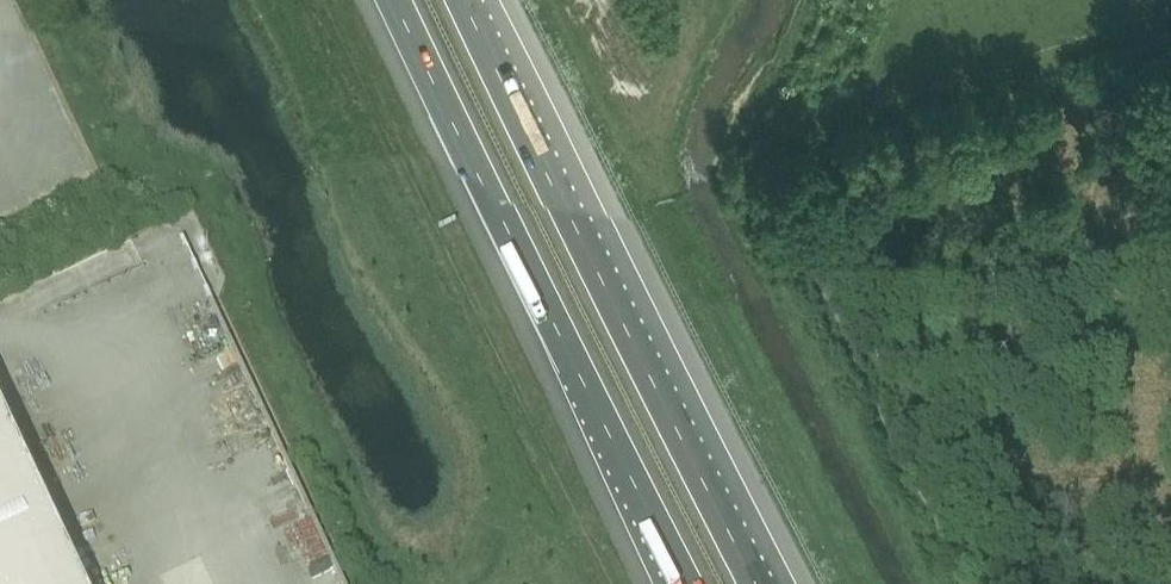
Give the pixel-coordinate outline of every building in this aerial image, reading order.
[(0,410),(0,583),(82,583),(0,410)]
